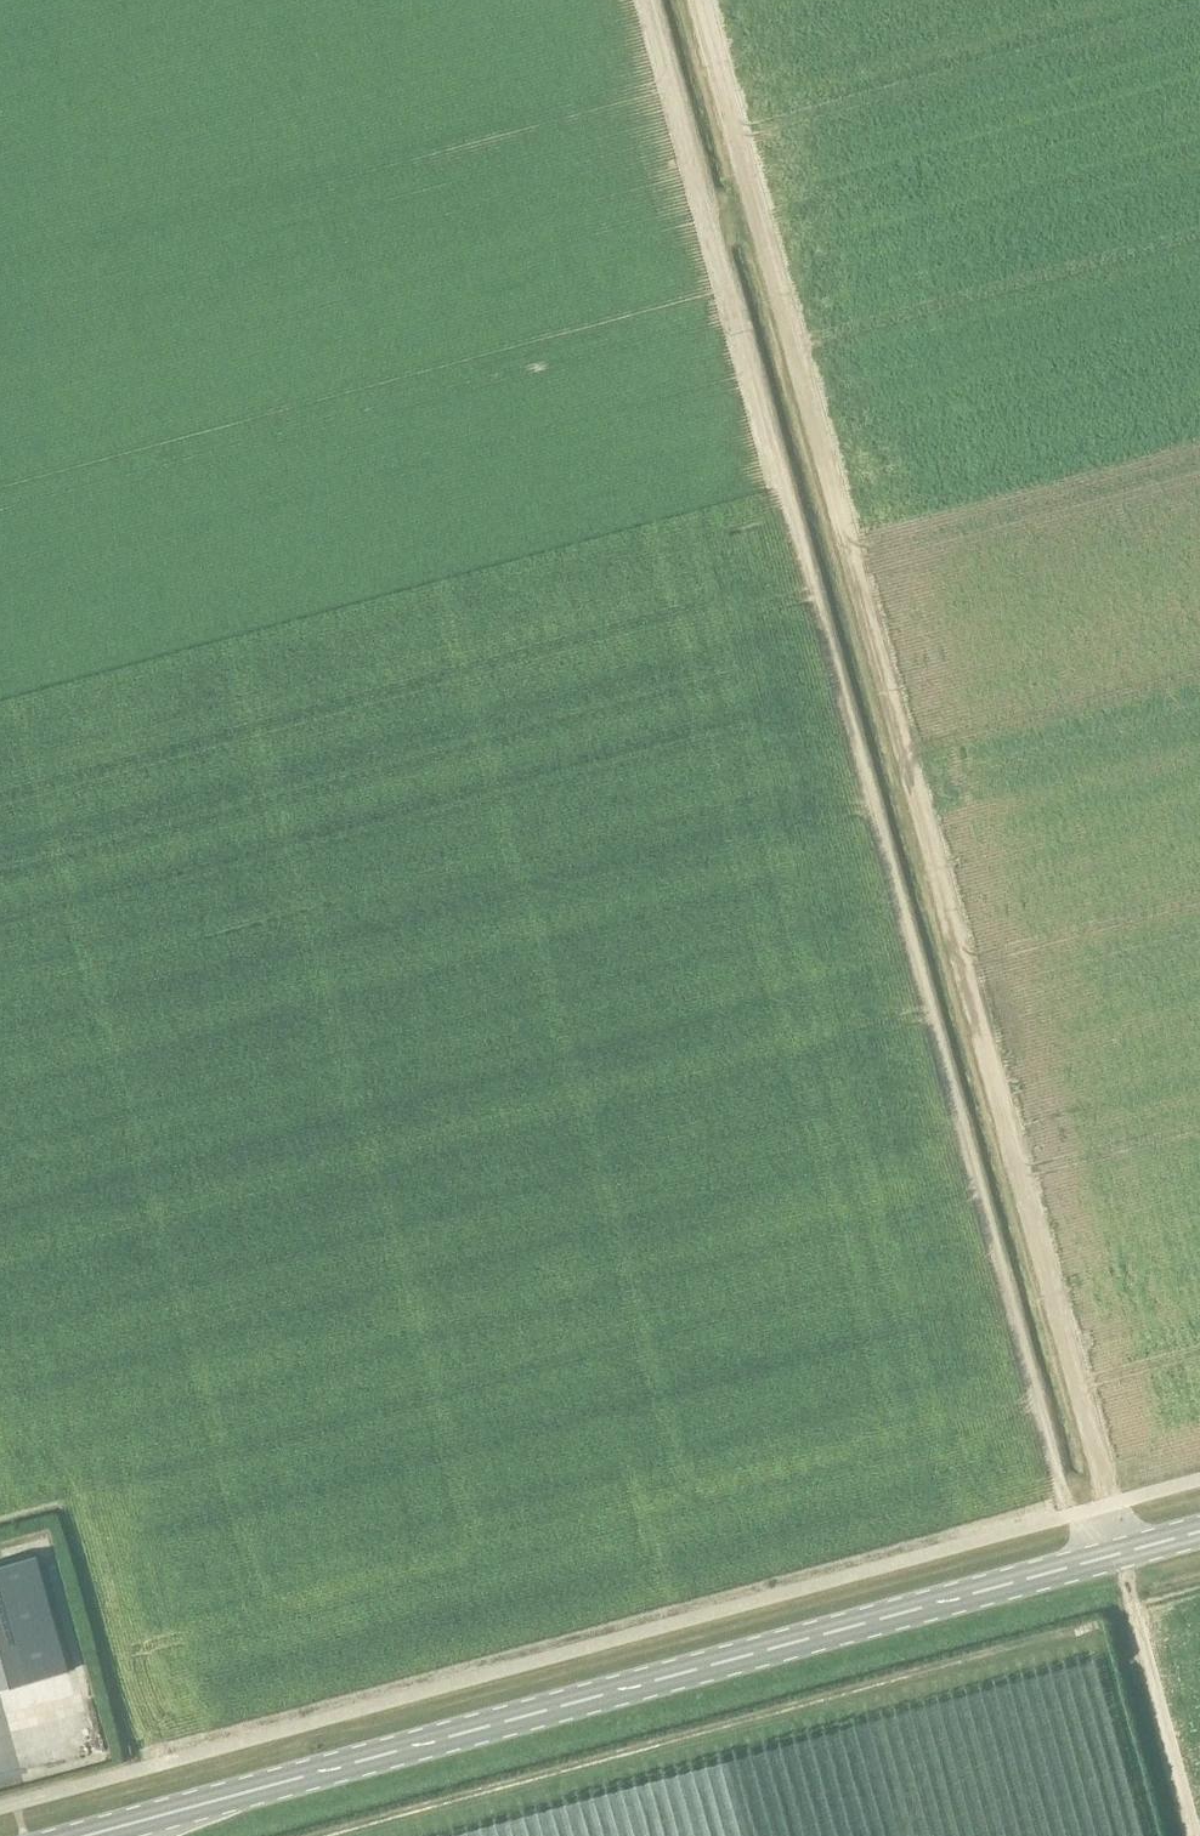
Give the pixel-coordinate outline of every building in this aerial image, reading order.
[(68,1671),(36,1555),(0,1565),(0,1690),(68,1671)]
